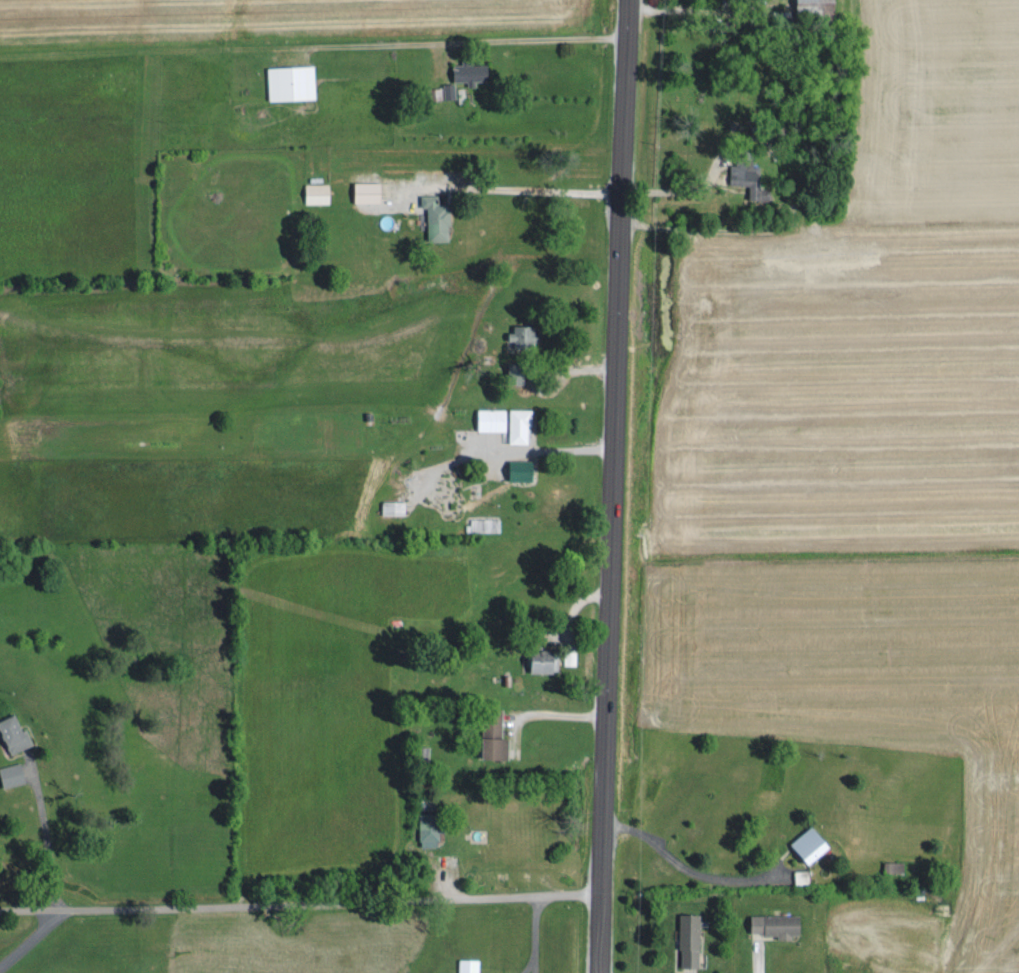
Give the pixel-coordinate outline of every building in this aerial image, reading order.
[(453,63),(454,79),(471,78),(490,78),(490,61),(453,63)] [(269,98),(316,97),(315,63),(268,64),(269,98)] [(731,182),(748,183),(748,197),(759,197),(761,166),(748,165),(748,156),(732,155),(731,182)] [(355,180),(355,200),(381,200),(382,180),(355,180)] [(329,182),(305,182),(305,201),(329,201),(329,182)] [(427,204),(428,239),(451,239),(450,201),(436,202),(436,192),(421,192),(421,205),(427,204)] [(540,323),(512,323),(512,346),(539,346),(540,323)] [(479,406),(478,429),(509,429),(509,441),(528,441),(529,422),(533,422),(533,407),(479,406)] [(382,512),(405,513),(406,499),(382,499),(382,512)] [(559,648),(533,647),(533,670),(559,671),(559,648)] [(576,650),(564,650),(565,663),(577,663),(576,650)] [(31,742),(17,712),(0,720),(0,725),(12,751),(31,742)] [(510,736),(502,736),(502,722),(485,721),(483,756),(509,757),(510,736)] [(21,761),(0,764),(0,768),(3,784),(25,781),(21,761)] [(443,840),(443,811),(420,810),(419,840),(443,840)] [(833,843),(813,821),(791,841),(811,863),(833,843)] [(700,966),(700,913),(680,912),(679,965),(700,966)] [(750,914),(750,932),(779,932),(779,936),(802,935),(802,913),(750,914)] [(478,957),(458,957),(458,972),(478,972),(478,957)]
